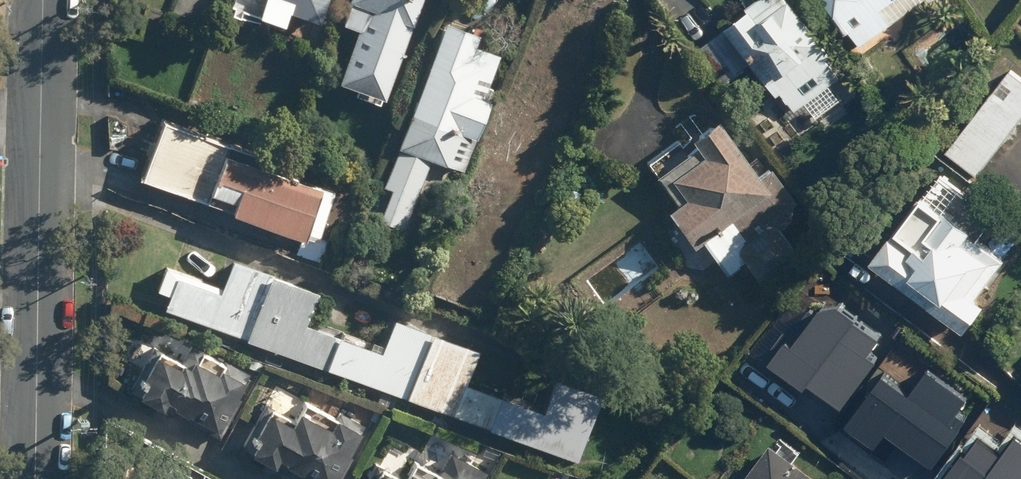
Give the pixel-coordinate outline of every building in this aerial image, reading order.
[(221,12),(246,22),(249,16),(281,28),(286,16),(314,27),(324,0),(226,0),(221,12)] [(415,0),(348,0),(338,26),(351,31),(331,84),(377,101),(415,0)] [(796,112),(805,104),(816,118),(855,85),(784,0),(758,0),(700,49),(728,83),(748,67),(772,95),(777,90),(796,112)] [(860,48),(915,4),(927,20),(950,2),(949,0),(822,0),(860,48)] [(441,21),(393,148),(366,218),(403,232),(430,162),(457,173),(487,94),(481,92),(494,57),(470,47),(475,34),(441,21)] [(977,177),(1020,121),(1020,78),(1011,70),(945,152),(977,177)] [(754,177),(711,120),(682,143),(679,139),(641,167),(671,206),(662,213),(718,286),(741,268),(755,285),(793,255),(775,232),(793,218),(786,208),(794,202),(767,167),(754,177)] [(154,125),(132,183),(297,246),(301,237),(314,242),(333,194),(219,151),(220,150),(154,125)] [(917,193),(866,264),(962,333),(983,305),(976,300),(1006,258),(917,193)] [(220,289),(162,267),(153,291),(164,295),(158,309),(571,461),(595,396),(550,379),(539,410),(461,381),(472,350),(389,320),(378,350),(303,323),(314,292),(231,261),(220,289)] [(885,332),(822,288),(789,335),(781,329),(761,358),(821,399),(825,385),(835,394),(874,347),(867,341),(885,332)] [(183,358),(158,344),(130,398),(156,412),(159,405),(215,434),(247,373),(190,344),(183,358)] [(955,390),(912,361),(892,390),(865,371),(828,423),(872,454),(883,437),(922,464),(958,413),(945,404),(955,390)] [(240,455),(269,470),(273,463),(304,478),(338,478),(350,456),(345,453),(358,428),(325,411),(325,412),(298,398),(276,386),(240,455)] [(993,423),(983,437),(968,426),(930,478),(1020,478),(1020,443),(993,423)] [(743,478),(817,478),(793,461),(800,452),(782,438),(773,450),(768,446),(743,478)] [(486,471),(447,451),(435,474),(411,462),(402,478),(481,478),(486,471)] [(167,464),(160,478),(197,478),(167,464)] [(364,478),(399,478),(372,465),(364,478)]
